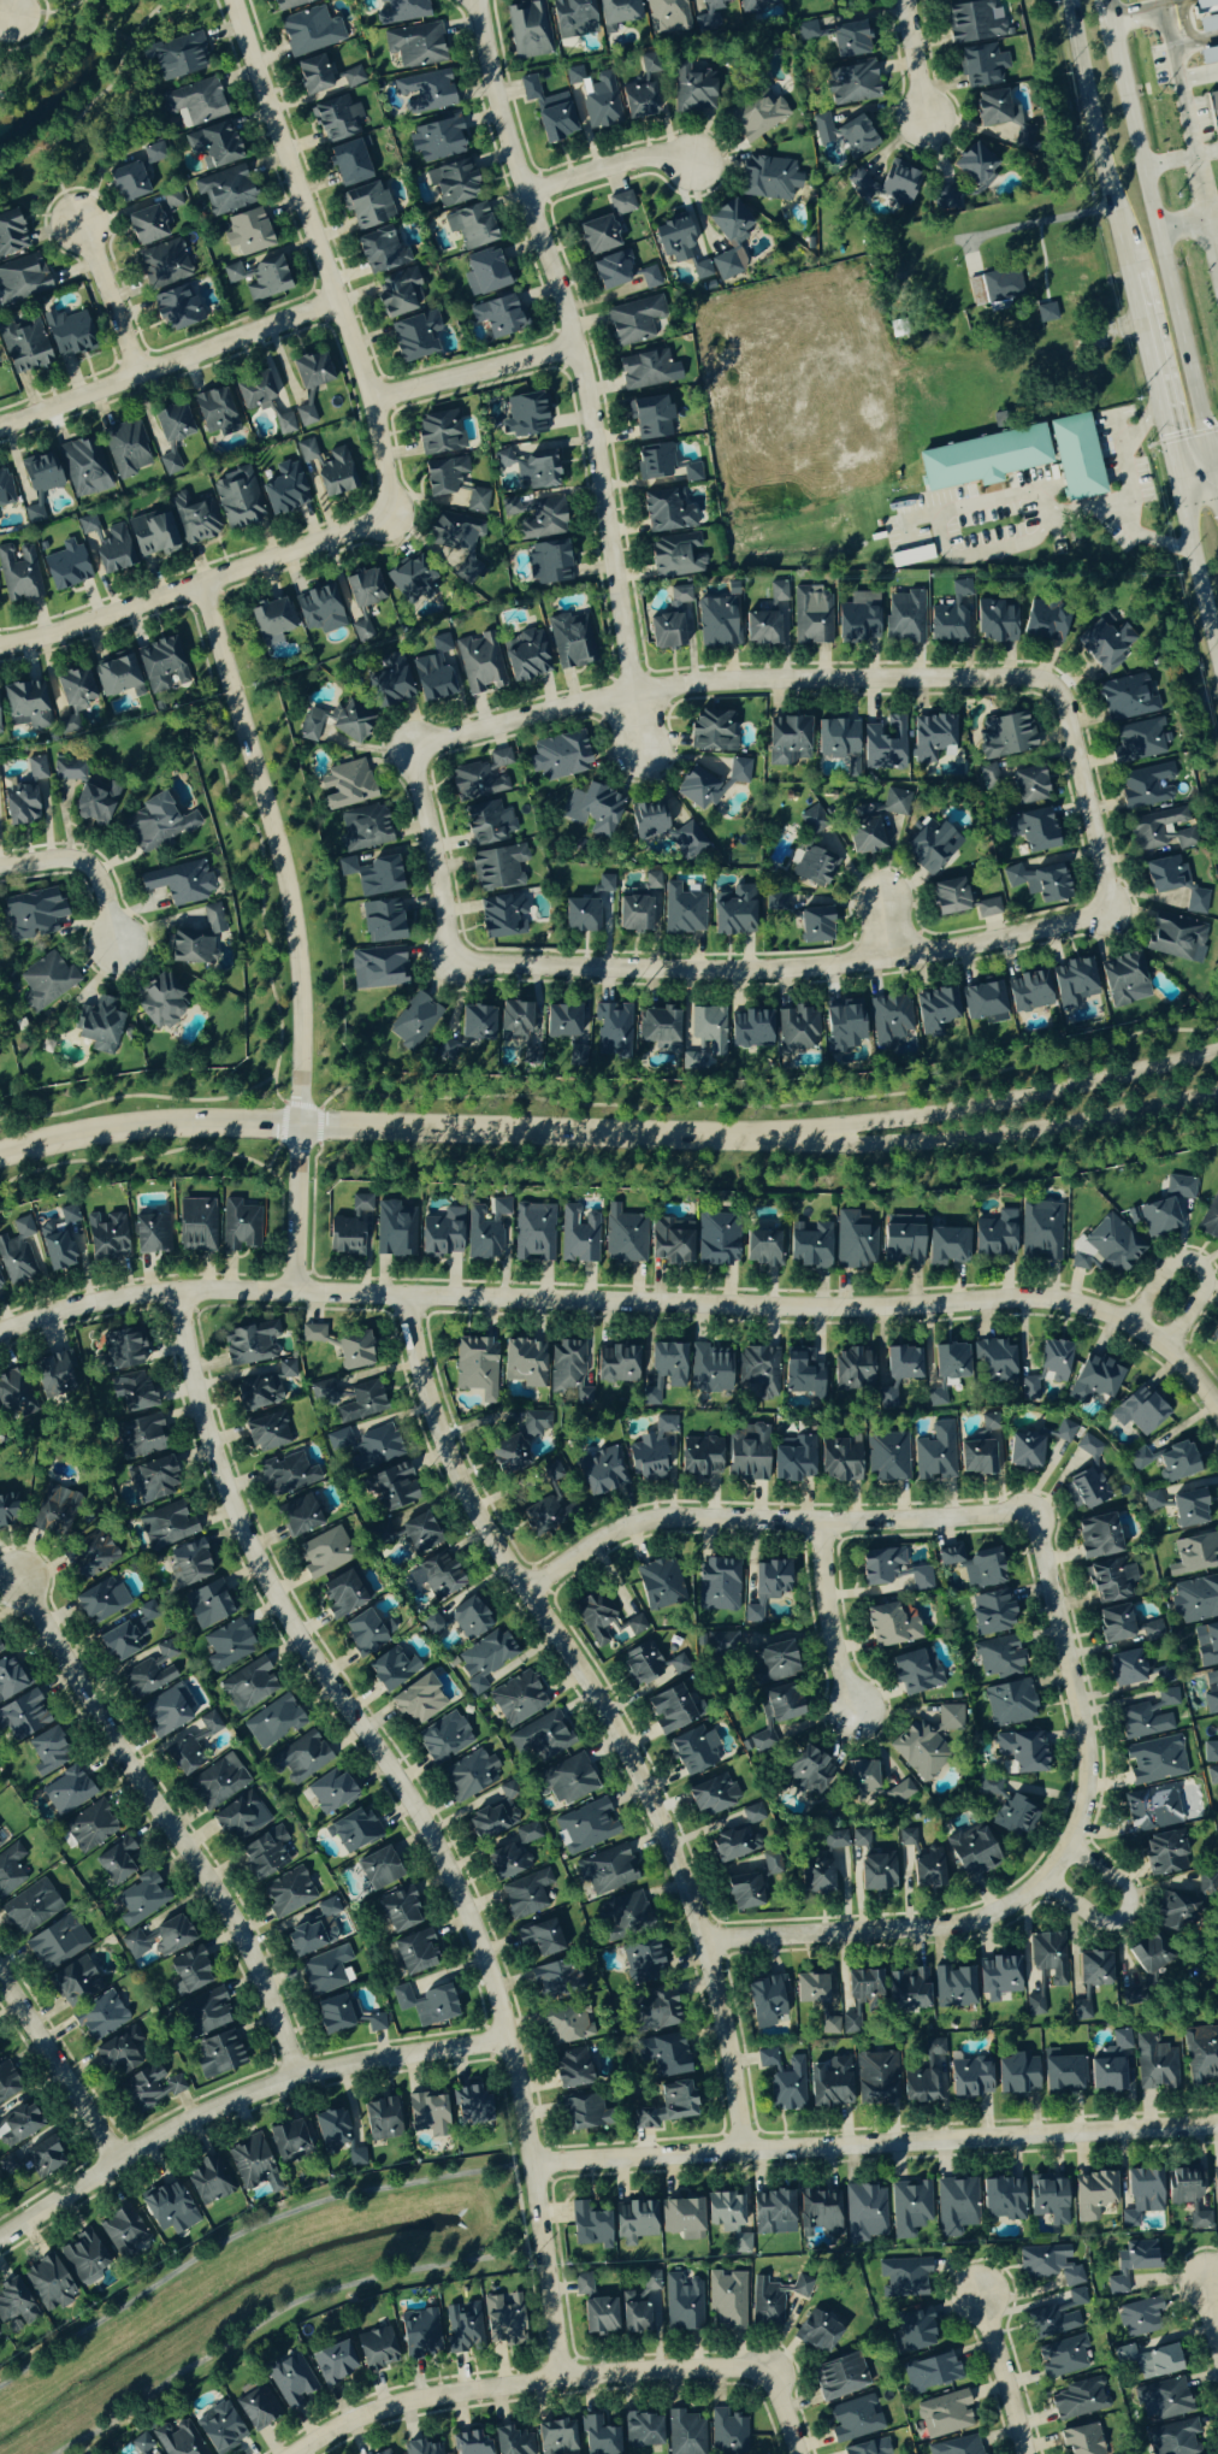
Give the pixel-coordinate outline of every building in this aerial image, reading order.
[(277,12),(324,0),(274,0),(277,12)] [(379,9),(375,9),(378,28),(429,18),(425,0),(377,0),(379,9)] [(598,33),(591,0),(553,0),(549,1),(558,42),(598,33)] [(639,0),(597,0),(600,26),(641,22),(639,0)] [(651,37),(691,32),(686,0),(647,0),(651,37)] [(733,0),(700,0),(703,16),(694,17),(697,33),(723,29),(718,4),(733,2),(733,0)] [(744,16),(758,14),(757,9),(780,5),(779,0),(742,0),(744,16)] [(952,46),(1008,37),(1005,19),(993,21),(990,0),(945,8),(952,46)] [(1194,11),(1217,7),(1217,0),(1192,0),(1194,11)] [(553,54),(545,1),(505,6),(513,60),(553,54)] [(291,60),(346,40),(338,17),(329,21),(323,6),(278,23),(291,60)] [(1197,19),(1200,34),(1217,30),(1217,15),(1197,19)] [(816,22),(797,23),(798,41),(831,39),(830,32),(816,32),(816,22)] [(836,60),(868,55),(863,22),(830,27),(836,60)] [(383,31),(387,56),(398,54),(400,69),(445,63),(440,24),(383,31)] [(140,50),(144,63),(152,60),(159,84),(209,69),(199,33),(140,50)] [(1008,53),(996,54),(996,46),(960,49),(964,90),(1000,87),(999,73),(1010,72),(1008,53)] [(1217,63),(1217,47),(1199,51),(1202,66),(1217,63)] [(293,65),(305,98),(334,87),(322,54),(293,65)] [(655,83),(653,56),(642,57),(643,83),(655,83)] [(828,67),(829,82),(827,82),(829,105),(879,100),(875,62),(828,67)] [(675,112),(716,108),(713,80),(695,82),(693,63),(670,66),(675,112)] [(366,81),(359,66),(341,74),(348,90),(366,81)] [(623,124),(612,71),(595,74),(597,85),(587,86),(583,66),(565,70),(568,87),(585,83),(587,96),(583,97),(590,131),(623,124)] [(456,106),(449,70),(394,81),(397,97),(416,94),(417,101),(404,103),(406,116),(456,106)] [(519,79),(524,103),(534,101),(542,143),(576,137),(567,94),(541,99),(536,75),(519,79)] [(227,116),(215,78),(159,95),(166,118),(180,113),(182,119),(188,118),(191,128),(227,116)] [(660,115),(654,82),(620,88),(627,121),(660,115)] [(1206,92),(1217,89),(1217,127),(1213,128),(1206,92)] [(979,91),(973,139),(1031,146),(1033,127),(1020,126),(1022,110),(1005,108),(1007,95),(979,91)] [(792,121),(782,98),(773,102),(770,95),(729,113),(742,142),(792,121)] [(310,105),(316,134),(325,132),(327,143),(357,137),(349,97),(310,105)] [(812,117),(818,145),(843,139),(848,159),(876,152),(868,118),(831,126),(828,113),(812,117)] [(409,130),(417,166),(465,154),(460,131),(463,130),(460,118),(409,130)] [(186,136),(193,157),(201,154),(207,172),(242,159),(228,121),(186,136)] [(326,149),(337,189),(372,180),(361,140),(326,149)] [(995,175),(990,171),(997,164),(974,142),(951,167),(978,193),(995,175)] [(167,158),(163,143),(144,148),(148,164),(167,158)] [(740,197),(791,201),(792,189),(802,190),(803,176),(794,175),(796,161),(743,157),(740,197)] [(427,170),(437,210),(480,199),(470,159),(427,170)] [(881,183),(854,172),(850,183),(855,186),(851,195),(869,202),(873,192),(909,208),(923,174),(890,160),(881,183)] [(116,205),(148,195),(138,163),(106,173),(116,205)] [(197,197),(203,196),(209,218),(254,206),(243,167),(192,181),(197,197)] [(389,206),(385,191),(378,193),(376,184),(341,193),(346,213),(352,212),(357,231),(388,223),(384,207),(389,206)] [(637,211),(631,190),(607,197),(613,218),(637,211)] [(729,249),(710,263),(724,282),(749,264),(736,246),(747,238),(742,231),(752,224),(732,198),(706,217),(729,249)] [(443,216),(449,235),(459,232),(464,252),(496,243),(485,204),(443,216)] [(133,248),(166,239),(158,207),(125,215),(133,248)] [(241,258),(273,246),(259,208),(226,220),(231,233),(223,236),(228,250),(237,246),(241,258)] [(15,209),(0,215),(0,258),(29,247),(15,209)] [(577,227),(588,258),(620,246),(609,215),(577,227)] [(650,227),(661,260),(671,257),(674,265),(690,260),(687,250),(695,248),(686,216),(650,227)] [(367,277),(412,263),(407,246),(396,250),(389,228),(355,238),(367,277)] [(132,257),(149,293),(194,273),(178,236),(132,257)] [(470,299),(509,287),(497,248),(464,258),(469,274),(463,276),(470,299)] [(590,263),(599,293),(630,283),(621,253),(590,263)] [(3,305),(49,290),(38,255),(0,266),(0,294),(3,305)] [(250,304),(291,290),(279,258),(241,271),(238,263),(222,268),(229,288),(243,283),(250,304)] [(697,281),(712,277),(707,261),(692,266),(697,281)] [(646,291),(662,286),(655,266),(639,271),(646,291)] [(374,280),(378,295),(374,297),(380,321),(427,308),(416,268),(374,280)] [(982,278),(989,305),(1025,296),(1018,268),(982,278)] [(202,321),(190,284),(150,297),(162,334),(202,321)] [(489,341),(531,327),(524,305),(517,307),(513,295),(469,309),(473,322),(482,320),(489,341)] [(666,319),(663,298),(608,307),(614,346),(654,339),(651,321),(666,319)] [(1034,326),(1059,321),(1055,302),(1030,307),(1034,326)] [(41,317),(57,360),(94,347),(82,312),(62,320),(59,311),(41,317)] [(437,355),(432,335),(442,333),(435,311),(388,324),(399,365),(437,355)] [(51,365),(39,322),(0,333),(0,336),(11,376),(51,365)] [(302,394),(333,380),(321,351),(289,365),(302,394)] [(620,357),(623,390),(682,384),(680,363),(670,364),(669,351),(620,357)] [(241,413),(258,408),(260,414),(277,410),(267,369),(242,375),(245,386),(235,388),(241,413)] [(220,438),(239,432),(222,386),(190,397),(204,436),(218,431),(220,438)] [(548,395),(509,397),(511,437),(544,435),(543,421),(549,421),(548,395)] [(631,401),(636,442),(676,437),(672,406),(666,407),(665,397),(631,401)] [(429,407),(430,417),(415,419),(421,457),(463,451),(455,402),(429,407)] [(161,446),(194,436),(184,403),(151,413),(161,446)] [(318,423),(311,405),(295,412),(301,429),(318,423)] [(1066,503),(1105,495),(1089,414),(1049,422),(1066,503)] [(275,419),(279,437),(297,433),(293,415),(275,419)] [(117,479),(153,468),(138,419),(102,430),(117,479)] [(917,451),(924,493),(978,483),(979,488),(1002,484),(1000,476),(1051,466),(1043,427),(917,451)] [(75,500),(112,488),(96,438),(58,451),(75,500)] [(322,499),(356,491),(345,447),(328,451),(331,462),(321,464),(315,439),(297,443),(304,473),(315,470),(322,499)] [(638,480),(674,477),(671,445),(635,448),(638,480)] [(500,470),(514,465),(508,449),(494,454),(500,470)] [(167,478),(182,471),(173,453),(158,460),(167,478)] [(517,482),(526,480),(527,492),(560,488),(555,453),(514,459),(517,482)] [(425,498),(459,496),(457,475),(469,475),(468,459),(423,462),(425,498)] [(269,518),(310,505),(296,460),(274,467),(278,480),(259,486),(269,518)] [(702,482),(701,464),(684,465),(685,483),(702,482)] [(14,504),(7,468),(0,469),(0,507),(14,504)] [(265,522),(251,469),(212,479),(226,532),(265,522)] [(486,515),(490,492),(471,488),(467,512),(486,515)] [(643,493),(647,534),(696,529),(694,507),(683,508),(681,489),(643,493)] [(190,507),(185,491),(168,496),(185,548),(222,536),(210,500),(190,507)] [(517,542),(568,535),(562,499),(519,506),(517,498),(500,500),(503,517),(513,515),(517,542)] [(471,562),(477,518),(434,512),(427,556),(444,558),(445,549),(463,552),(458,581),(472,583),(473,576),(482,578),(484,563),(471,562)] [(126,522),(138,559),(160,552),(161,553),(177,548),(166,514),(155,518),(153,513),(126,522)] [(99,531),(93,515),(77,521),(83,537),(99,531)] [(136,563),(121,524),(105,529),(110,541),(91,548),(101,576),(136,563)] [(700,534),(649,541),(654,579),(705,573),(700,534)] [(40,558),(50,592),(90,580),(77,537),(60,542),(63,551),(40,558)] [(5,603),(42,596),(32,541),(0,547),(0,575),(5,603)] [(568,582),(565,542),(527,546),(531,585),(568,582)] [(372,639),(363,607),(384,600),(374,569),(337,580),(357,643),(372,639)] [(952,581),(953,607),(928,608),(930,643),(966,642),(964,596),(971,596),(971,580),(952,581)] [(788,603),(787,583),(770,584),(771,612),(777,612),(777,603),(788,603)] [(305,631),(318,626),(322,635),(347,625),(330,584),(292,600),(305,631)] [(669,588),(671,614),(648,616),(651,649),(685,646),(681,606),(693,605),(691,586),(669,588)] [(831,594),(821,594),(821,587),(793,588),(794,645),(832,644),(831,594)] [(879,593),(850,593),(850,605),(838,605),(837,641),(878,641),(879,593)] [(887,593),(887,643),(924,643),(924,593),(887,593)] [(297,627),(286,596),(247,610),(258,641),(297,627)] [(698,598),(700,648),(736,647),(735,597),(698,598)] [(1022,635),(1062,643),(1068,607),(1029,599),(1022,635)] [(1017,605),(1002,605),(1002,600),(977,600),(976,642),(1016,643),(1017,605)] [(1104,677),(1125,661),(1119,653),(1136,639),(1122,621),(1118,625),(1103,606),(1082,622),(1087,628),(1073,639),(1104,677)] [(744,613),(745,645),(779,644),(779,612),(744,613)] [(558,670),(596,664),(587,615),(566,619),(566,614),(546,618),(552,654),(556,653),(558,670)] [(500,641),(511,684),(552,673),(540,630),(500,641)] [(411,660),(420,702),(453,695),(444,653),(452,651),(449,634),(430,638),(434,655),(411,660)] [(188,683),(174,636),(134,648),(148,695),(188,683)] [(466,698),(485,695),(484,689),(504,686),(498,643),(483,645),(482,638),(458,641),(466,698)] [(93,664),(102,698),(131,690),(133,698),(142,696),(131,654),(93,664)] [(54,674),(67,718),(56,721),(60,735),(81,729),(76,713),(86,710),(84,703),(95,700),(85,665),(54,674)] [(404,666),(365,678),(374,709),(414,697),(404,666)] [(1151,698),(1146,674),(1098,685),(1102,703),(1105,703),(1110,723),(1164,711),(1160,696),(1151,698)] [(8,728),(27,724),(29,732),(51,727),(41,679),(0,687),(0,689),(8,728)] [(307,708),(300,739),(316,743),(319,729),(362,740),(369,711),(345,705),(344,709),(332,706),(330,714),(307,708)] [(733,753),(736,713),(691,710),(689,750),(733,753)] [(986,762),(1038,747),(1032,728),(1028,729),(1023,710),(982,722),(984,729),(977,732),(986,762)] [(904,715),(885,716),(885,725),(863,725),(864,770),(904,770),(904,715)] [(954,716),(912,717),(914,764),(937,763),(937,748),(955,748),(954,716)] [(809,718),(768,717),(767,763),(809,764),(809,718)] [(1115,729),(1119,750),(1112,752),(1115,766),(1167,754),(1159,719),(1115,729)] [(859,757),(858,720),(816,721),(817,758),(859,757)] [(534,759),(540,784),(593,770),(582,730),(532,744),(536,758),(534,759)] [(48,779),(44,757),(26,759),(29,782),(48,779)] [(700,810),(706,801),(716,807),(730,783),(749,784),(751,760),(730,758),(728,780),(726,785),(692,766),(689,765),(672,793),(700,810)] [(327,769),(329,778),(319,780),(322,794),(321,794),(325,811),(375,799),(366,759),(327,769)] [(75,782),(75,819),(94,819),(94,822),(118,822),(118,783),(84,783),(84,762),(55,762),(55,782),(75,782)] [(1125,811),(1175,799),(1170,780),(1178,778),(1174,763),(1117,776),(1125,811)] [(980,768),(982,789),(999,787),(997,766),(980,768)] [(1049,800),(1041,766),(1010,773),(1017,807),(1049,800)] [(562,818),(584,825),(586,819),(592,821),(588,835),(610,842),(625,796),(586,784),(582,794),(571,790),(562,818)] [(140,856),(202,823),(195,811),(177,820),(161,790),(138,803),(142,811),(121,821),(140,856)] [(847,824),(846,831),(853,854),(862,855),(895,846),(900,847),(908,793),(887,790),(884,810),(879,809),(864,813),(863,819),(847,824)] [(517,836),(511,809),(502,810),(500,801),(462,809),(470,846),(517,836)] [(668,834),(663,801),(629,805),(634,839),(668,834)] [(392,845),(385,805),(337,813),(343,853),(392,845)] [(799,814),(810,839),(830,830),(819,805),(799,814)] [(1137,854),(1177,843),(1179,851),(1198,845),(1193,828),(1191,829),(1185,806),(1128,822),(1137,854)] [(1018,816),(1028,855),(1059,847),(1049,808),(1018,816)] [(688,860),(709,845),(691,821),(670,837),(688,860)] [(934,829),(927,822),(901,851),(930,877),(963,842),(941,821),(934,829)] [(469,855),(477,894),(523,885),(519,864),(528,863),(524,843),(469,855)] [(825,891),(839,859),(808,846),(794,877),(825,891)] [(1186,887),(1182,869),(1181,869),(1178,855),(1143,863),(1150,896),(1186,887)] [(360,898),(402,891),(396,859),(355,865),(354,857),(337,860),(340,878),(357,875),(360,898)] [(137,875),(141,894),(166,888),(170,908),(207,900),(206,893),(213,891),(206,860),(137,875)] [(1041,905),(1069,897),(1060,863),(1022,874),(1020,865),(1003,870),(1008,889),(1024,885),(1028,897),(1038,894),(1041,905)] [(646,890),(661,890),(661,873),(645,874),(646,890)] [(564,899),(564,933),(600,933),(600,924),(610,924),(611,921),(600,921),(600,898),(614,898),(614,876),(599,876),(599,888),(593,888),(592,900),(564,899)] [(970,909),(962,877),(930,885),(938,917),(970,909)] [(706,893),(680,892),(680,883),(665,882),(664,934),(705,935),(706,893)] [(4,929),(8,928),(11,941),(55,932),(53,920),(67,917),(63,899),(57,900),(55,889),(0,900),(0,911),(4,929)] [(712,934),(753,936),(755,891),(714,889),(712,934)] [(1207,916),(1209,891),(1189,889),(1186,914),(1207,916)] [(786,894),(766,892),(764,911),(784,912),(786,894)] [(478,898),(482,939),(525,935),(524,918),(526,918),(524,894),(478,898)] [(650,933),(652,898),(618,897),(617,932),(650,933)] [(974,904),(978,920),(1002,914),(997,898),(974,904)] [(362,903),(366,944),(403,941),(399,899),(362,903)] [(168,963),(210,964),(216,963),(216,960),(212,945),(212,935),(225,932),(225,927),(219,903),(204,906),(204,914),(206,925),(206,931),(202,932),(173,931),(169,932),(168,953),(169,954),(168,963)] [(829,908),(799,909),(800,943),(830,942),(829,908)] [(1201,963),(1209,925),(1154,913),(1146,952),(1201,963)] [(407,987),(405,948),(352,950),(353,989),(407,987)] [(81,982),(70,966),(65,969),(52,952),(17,975),(28,992),(21,996),(33,1014),(81,982)] [(1109,1008),(1149,1000),(1140,953),(1100,960),(1109,1008)] [(1059,1008),(1099,998),(1090,956),(1063,962),(1064,966),(1050,969),(1059,1008)] [(1053,1006),(1046,969),(1017,975),(1018,979),(1006,981),(1013,1013),(1053,1006)] [(168,971),(131,992),(155,1033),(185,1016),(175,998),(181,995),(168,971)] [(963,987),(966,1020),(982,1019),(983,1024),(1005,1023),(1002,977),(984,978),(984,985),(963,987)] [(959,1020),(955,988),(915,993),(921,1039),(943,1037),(941,1022),(959,1020)] [(412,1053),(444,1011),(417,991),(386,1034),(412,1053)] [(914,1031),(907,994),(868,1001),(876,1047),(906,1042),(904,1033),(914,1031)] [(111,1057),(122,1014),(111,1012),(114,999),(97,995),(94,1009),(81,1005),(73,1037),(92,1042),(90,1052),(111,1057)] [(499,1035),(531,1036),(532,1003),(499,1002),(499,1035)] [(824,1004),(827,1050),(865,1048),(862,1002),(824,1004)] [(545,1005),(544,1038),(579,1038),(580,1005),(545,1005)] [(594,1023),(597,1023),(597,1058),(632,1057),(631,1005),(594,1006),(594,1023)] [(779,1011),(780,1052),(818,1051),(817,1014),(810,1015),(810,1005),(792,1005),(793,1011),(779,1011)] [(494,1007),(461,1006),(459,1040),(493,1041),(494,1007)] [(726,1009),(693,1008),(691,1057),(724,1058),(726,1009)] [(654,1051),(678,1052),(679,1011),(666,1011),(666,1010),(638,1009),(637,1042),(654,1043),(654,1051)] [(731,1049),(772,1047),(771,1010),(742,1011),(742,1013),(730,1014),(731,1049)] [(1197,1180),(1168,1176),(1166,1192),(1168,1199),(1139,1207),(1147,1238),(1182,1229),(1173,1197),(1194,1200),(1197,1180)] [(1195,1229),(1217,1243),(1217,1189),(1195,1229)] [(372,1196),(351,1196),(352,1221),(328,1221),(328,1257),(363,1257),(363,1221),(372,1221),(372,1196)] [(260,1249),(260,1208),(240,1207),(240,1200),(222,1199),(221,1252),(239,1253),(239,1248),(260,1249)] [(492,1220),(511,1221),(511,1199),(493,1199),(492,1220)] [(215,1253),(216,1201),(178,1200),(176,1253),(215,1253)] [(376,1201),(377,1257),(415,1257),(414,1208),(399,1209),(399,1201),(376,1201)] [(1021,1262),(1062,1263),(1063,1204),(1022,1203),(1021,1262)] [(647,1265),(647,1217),(620,1217),(620,1204),(606,1204),(606,1260),(617,1260),(617,1265),(647,1265)] [(48,1273),(77,1266),(67,1227),(81,1223),(77,1205),(58,1209),(61,1220),(37,1226),(48,1273)] [(501,1223),(484,1223),(484,1205),(468,1206),(469,1260),(502,1260),(501,1223)] [(555,1206),(516,1205),(514,1260),(537,1261),(537,1262),(554,1263),(555,1206)] [(599,1264),(600,1213),(582,1213),(582,1205),(562,1205),(561,1263),(599,1264)] [(419,1254),(462,1256),(463,1223),(462,1223),(462,1209),(443,1208),(443,1218),(420,1217),(419,1254)] [(973,1256),(1015,1257),(1016,1211),(998,1210),(998,1219),(974,1219),(973,1256)] [(877,1226),(859,1226),(859,1211),(838,1211),(838,1264),(848,1264),(848,1268),(877,1267),(877,1226)] [(128,1255),(123,1212),(84,1217),(90,1260),(128,1255)] [(1068,1260),(1084,1274),(1092,1265),(1099,1271),(1107,1262),(1122,1276),(1148,1247),(1109,1213),(1068,1260)] [(728,1215),(698,1214),(697,1265),(737,1266),(739,1228),(728,1228),(728,1215)] [(35,1236),(29,1215),(12,1220),(15,1235),(0,1239),(0,1253),(9,1286),(37,1278),(26,1238),(35,1236)] [(169,1253),(167,1215),(133,1217),(135,1255),(169,1253)] [(693,1221),(651,1221),(650,1260),(664,1260),(664,1265),(692,1266),(693,1221)] [(789,1261),(798,1262),(797,1268),(830,1269),(831,1224),(809,1223),(809,1224),(790,1224),(789,1261)] [(923,1226),(882,1225),(881,1266),(922,1267),(923,1226)] [(967,1265),(968,1230),(927,1229),(927,1267),(945,1267),(945,1264),(967,1265)] [(744,1266),(779,1267),(780,1233),(745,1232),(744,1266)] [(221,1332),(227,1368),(274,1360),(270,1339),(281,1337),(278,1322),(221,1332)] [(1210,1337),(1217,1342),(1217,1322),(1210,1337)] [(326,1326),(301,1326),(301,1343),(326,1343),(326,1326)] [(142,1368),(140,1350),(145,1350),(142,1328),(103,1332),(105,1356),(95,1357),(97,1373),(142,1368)] [(373,1366),(367,1332),(335,1338),(342,1372),(373,1366)] [(497,1340),(456,1339),(455,1391),(481,1392),(481,1404),(496,1405),(497,1340)] [(523,1389),(545,1389),(545,1341),(502,1342),(503,1382),(522,1381),(523,1389)] [(584,1341),(552,1341),(551,1394),(564,1394),(564,1390),(576,1390),(576,1405),(593,1406),(593,1388),(583,1388),(584,1341)] [(979,1342),(979,1384),(1015,1384),(1014,1342),(979,1342)] [(1039,1401),(1039,1383),(1069,1382),(1068,1343),(1039,1343),(1040,1378),(1021,1378),(1022,1402),(1039,1401)] [(650,1344),(649,1375),(669,1375),(668,1389),(685,1390),(686,1345),(650,1344)] [(969,1378),(967,1344),(933,1346),(934,1380),(969,1378)] [(597,1347),(597,1383),(637,1384),(638,1348),(597,1347)] [(730,1393),(731,1348),(693,1347),(692,1393),(730,1393)] [(739,1384),(759,1384),(759,1403),(779,1402),(777,1348),(738,1349),(739,1384)] [(810,1394),(810,1401),(821,1401),(822,1365),(812,1364),(812,1349),(784,1349),(783,1394),(810,1394)] [(873,1352),(861,1353),(861,1349),(833,1349),(835,1391),(874,1390),(873,1352)] [(921,1349),(882,1349),(883,1408),(897,1408),(897,1380),(921,1380),(921,1349)] [(79,1390),(68,1351),(30,1362),(41,1401),(79,1390)] [(1067,1398),(1086,1406),(1090,1396),(1108,1404),(1123,1370),(1103,1361),(1102,1363),(1085,1355),(1067,1398)] [(242,1407),(282,1405),(281,1379),(296,1379),(295,1361),(277,1362),(277,1377),(234,1379),(235,1401),(241,1401),(242,1407)] [(33,1414),(20,1370),(0,1376),(0,1407),(3,1406),(8,1421),(33,1414)] [(123,1415),(157,1410),(154,1394),(149,1395),(146,1373),(109,1379),(112,1400),(120,1398),(123,1415)] [(661,1406),(660,1388),(667,1387),(667,1378),(656,1378),(656,1389),(642,1389),(642,1407),(661,1406)] [(339,1403),(332,1379),(311,1385),(318,1409),(339,1403)] [(385,1415),(379,1381),(352,1387),(355,1404),(340,1407),(343,1423),(385,1415)] [(1171,1413),(1152,1393),(1148,1396),(1140,1387),(1110,1415),(1122,1428),(1129,1422),(1144,1438),(1171,1413)] [(551,1431),(551,1412),(521,1413),(522,1439),(542,1439),(542,1431),(551,1431)] [(258,1452),(290,1447),(285,1413),(243,1420),(247,1448),(257,1446),(258,1452)] [(995,1474),(993,1433),(998,1432),(997,1415),(980,1416),(982,1442),(958,1443),(960,1476),(995,1474)] [(121,1461),(165,1451),(157,1416),(114,1426),(121,1461)] [(677,1416),(655,1417),(656,1435),(639,1436),(639,1445),(630,1445),(632,1483),(667,1481),(665,1433),(678,1432),(677,1416)] [(1053,1438),(1069,1445),(1077,1426),(1061,1419),(1053,1438)] [(915,1481),(956,1479),(954,1422),(933,1422),(934,1440),(914,1441),(915,1481)] [(727,1478),(746,1478),(746,1483),(767,1484),(768,1425),(739,1425),(739,1432),(728,1432),(727,1478)] [(348,1429),(326,1436),(332,1454),(347,1449),(355,1473),(400,1458),(389,1426),(352,1438),(348,1429)] [(1075,1449),(1096,1461),(1105,1446),(1085,1433),(1075,1449)] [(499,1479),(531,1465),(517,1434),(485,1448),(499,1479)] [(875,1474),(875,1481),(908,1482),(910,1436),(868,1434),(866,1473),(875,1474)] [(1043,1438),(1010,1434),(1006,1467),(1040,1471),(1043,1438)] [(813,1478),(814,1438),(782,1437),(782,1449),(773,1448),(771,1482),(801,1484),(802,1478),(813,1478)] [(680,1476),(722,1477),(722,1439),(681,1439),(680,1476)] [(819,1442),(820,1484),(861,1482),(860,1441),(819,1442)] [(1199,1474),(1190,1442),(1147,1454),(1146,1449),(1128,1453),(1132,1470),(1158,1463),(1164,1484),(1199,1474)] [(617,1445),(575,1458),(587,1498),(629,1486),(617,1445)] [(307,1470),(301,1452),(258,1467),(269,1500),(320,1482),(315,1467),(307,1470)] [(180,1488),(168,1455),(134,1468),(136,1473),(128,1477),(138,1504),(180,1488)] [(407,1478),(409,1478),(403,1462),(370,1475),(384,1514),(416,1502),(407,1478)] [(556,1463),(543,1468),(548,1484),(562,1479),(556,1463)] [(1078,1512),(1110,1498),(1097,1465),(1065,1478),(1078,1512)] [(80,1494),(44,1485),(33,1530),(48,1533),(47,1537),(67,1542),(80,1494)] [(1143,1496),(1147,1512),(1170,1506),(1165,1489),(1143,1496)] [(1170,1497),(1178,1531),(1210,1523),(1202,1489),(1170,1497)] [(275,1508),(288,1539),(323,1525),(309,1494),(275,1508)] [(523,1503),(528,1535),(567,1529),(564,1516),(575,1515),(574,1504),(560,1506),(559,1498),(523,1503)] [(199,1534),(192,1517),(189,1518),(182,1500),(137,1518),(150,1553),(199,1534)] [(10,1519),(2,1505),(0,1507),(0,1506),(0,1525),(10,1519)] [(398,1527),(414,1556),(441,1541),(425,1512),(398,1527)] [(1122,1553),(1113,1513),(1076,1522),(1084,1562),(1122,1553)] [(118,1562),(101,1529),(60,1551),(78,1584),(118,1562)] [(352,1563),(339,1529),(295,1546),(303,1566),(308,1580),(352,1563)] [(1177,1565),(1166,1567),(1168,1577),(1217,1569),(1214,1548),(1217,1548),(1217,1533),(1173,1541),(1177,1565)] [(215,1574),(200,1539),(164,1556),(180,1590),(215,1574)] [(1005,1584),(999,1548),(965,1554),(963,1545),(936,1550),(939,1568),(962,1564),(967,1591),(1005,1584)] [(860,1553),(862,1588),(890,1586),(890,1577),(911,1576),(912,1592),(932,1590),(931,1567),(906,1569),(905,1550),(860,1553)] [(464,1587),(445,1552),(407,1573),(421,1599),(430,1595),(434,1603),(464,1587)] [(740,1561),(700,1560),(698,1611),(739,1612),(740,1561)] [(1095,1606),(1130,1600),(1123,1560),(1088,1566),(1095,1606)] [(649,1614),(693,1598),(686,1578),(676,1581),(669,1562),(658,1566),(657,1563),(633,1571),(649,1614)] [(763,1624),(764,1600),(779,1601),(779,1592),(790,1593),(790,1563),(755,1562),(754,1607),(745,1607),(745,1624),(763,1624)] [(332,1621),(366,1604),(349,1571),(318,1587),(329,1608),(326,1610),(332,1621)] [(1181,1616),(1183,1624),(1217,1618),(1217,1576),(1168,1586),(1175,1617),(1181,1616)] [(71,1596),(81,1621),(96,1615),(98,1620),(129,1607),(116,1577),(71,1596)] [(181,1599),(199,1632),(236,1611),(217,1578),(181,1599)] [(969,1598),(977,1638),(1015,1630),(1006,1590),(969,1598)] [(618,1616),(609,1597),(594,1604),(590,1595),(573,1604),(595,1650),(620,1638),(611,1620),(618,1616)] [(143,1624),(159,1618),(152,1601),(136,1608),(143,1624)] [(873,1649),(922,1640),(918,1614),(899,1617),(896,1603),(866,1609),(873,1649)] [(1096,1611),(1102,1645),(1134,1640),(1129,1606),(1096,1611)] [(341,1623),(356,1657),(385,1645),(371,1611),(341,1623)] [(633,1637),(648,1630),(641,1615),(625,1622),(633,1637)] [(213,1676),(257,1652),(239,1619),(203,1638),(212,1655),(204,1660),(213,1676)] [(1165,1637),(1159,1620),(1141,1627),(1147,1643),(1165,1637)] [(112,1665),(142,1649),(127,1622),(97,1638),(112,1665)] [(1201,1670),(1217,1666),(1217,1624),(1192,1630),(1201,1670)] [(519,1656),(503,1628),(454,1655),(469,1681),(466,1683),(474,1697),(488,1689),(481,1677),(519,1656)] [(738,1634),(709,1633),(708,1655),(737,1656),(738,1634)] [(997,1680),(1026,1673),(1020,1649),(1019,1649),(1015,1635),(970,1646),(973,1658),(978,1657),(983,1678),(996,1675),(997,1680)] [(118,1674),(129,1702),(177,1683),(168,1660),(176,1656),(170,1640),(154,1647),(159,1658),(118,1674)] [(619,1658),(637,1690),(664,1673),(645,1642),(619,1658)] [(797,1679),(792,1644),(755,1648),(760,1684),(797,1679)] [(364,1668),(384,1696),(421,1669),(413,1657),(406,1662),(394,1646),(364,1668)] [(904,1696),(943,1687),(934,1648),(889,1659),(894,1682),(901,1681),(904,1696)] [(1111,1687),(1144,1684),(1141,1652),(1108,1655),(1111,1687)] [(9,1654),(0,1659),(0,1702),(28,1686),(9,1654)] [(261,1658),(218,1684),(237,1716),(280,1690),(261,1658)] [(550,1706),(530,1670),(488,1693),(507,1729),(550,1706)] [(1217,1714),(1217,1672),(1203,1675),(1205,1686),(1213,1685),(1215,1694),(1203,1697),(1207,1716),(1217,1714)] [(387,1701),(400,1718),(408,1712),(418,1727),(448,1705),(425,1673),(387,1701)] [(1038,1720),(1029,1679),(983,1689),(992,1730),(1038,1720)] [(802,1716),(792,1683),(760,1693),(768,1717),(763,1718),(767,1732),(749,1737),(754,1754),(776,1748),(770,1726),(802,1716)] [(191,1719),(185,1709),(191,1704),(178,1684),(137,1710),(156,1741),(191,1719)] [(661,1737),(696,1720),(679,1684),(644,1701),(654,1721),(653,1721),(661,1737)] [(1175,1733),(1171,1710),(1181,1708),(1177,1688),(1156,1692),(1158,1703),(1119,1709),(1124,1741),(1175,1733)] [(52,1722),(34,1690),(0,1709),(0,1727),(5,1725),(15,1743),(52,1722)] [(261,1752),(292,1731),(293,1733),(308,1723),(287,1693),(242,1725),(261,1752)] [(963,1705),(938,1706),(939,1732),(964,1732),(963,1705)] [(506,1736),(516,1757),(525,1752),(533,1767),(576,1746),(558,1710),(506,1736)] [(474,1744),(457,1711),(414,1734),(432,1767),(474,1744)] [(915,1718),(888,1748),(927,1784),(946,1763),(939,1757),(947,1748),(915,1718)] [(719,1764),(713,1749),(720,1747),(713,1732),(705,1735),(701,1726),(667,1741),(683,1779),(719,1764)] [(38,1779),(71,1761),(53,1728),(26,1743),(38,1765),(31,1768),(38,1779)] [(1214,1730),(1217,1742),(1202,1745),(1206,1763),(1217,1760),(1217,1729),(1214,1730)] [(334,1762),(315,1731),(266,1760),(275,1776),(282,1772),(291,1787),(334,1762)] [(1044,1734),(994,1736),(995,1754),(1013,1754),(1013,1775),(1045,1774),(1044,1734)] [(162,1750),(178,1779),(205,1764),(188,1735),(162,1750)] [(1135,1786),(1188,1776),(1180,1736),(1124,1748),(1127,1762),(1129,1761),(1135,1786)] [(816,1800),(836,1768),(802,1746),(781,1778),(816,1800)] [(455,1804),(504,1778),(492,1755),(485,1759),(480,1749),(439,1771),(455,1804)] [(205,1814),(251,1784),(231,1754),(185,1783),(205,1814)] [(551,1793),(557,1807),(598,1791),(584,1755),(530,1776),(539,1798),(551,1793)] [(877,1761),(845,1763),(846,1794),(878,1792),(877,1761)] [(39,1791),(58,1820),(95,1794),(76,1766),(39,1791)] [(1207,1769),(1211,1790),(1217,1788),(1217,1767),(1207,1769)] [(325,1817),(357,1797),(337,1768),(306,1788),(325,1817)] [(685,1788),(694,1818),(742,1803),(735,1782),(729,1784),(726,1775),(685,1788)] [(999,1805),(990,1826),(1019,1839),(1034,1806),(1000,1791),(1003,1784),(986,1776),(977,1796),(999,1805)] [(889,1789),(895,1805),(916,1797),(910,1781),(889,1789)] [(508,1783),(498,1787),(504,1801),(464,1820),(475,1844),(526,1821),(508,1783)] [(1184,1824),(1180,1805),(1177,1805),(1172,1785),(1123,1795),(1130,1828),(1139,1826),(1141,1833),(1184,1824)] [(209,1818),(220,1835),(224,1832),(233,1845),(259,1828),(250,1814),(261,1807),(251,1791),(209,1818)] [(619,1837),(604,1800),(554,1819),(565,1846),(563,1847),(567,1857),(619,1837)] [(81,1856),(120,1831),(101,1801),(62,1825),(81,1856)] [(717,1866),(763,1849),(760,1839),(769,1836),(758,1805),(739,1811),(745,1827),(708,1840),(717,1866)] [(343,1857),(383,1836),(369,1811),(360,1816),(357,1810),(326,1827),(343,1857)] [(483,1854),(492,1881),(542,1865),(536,1844),(543,1841),(537,1822),(514,1829),(518,1842),(483,1854)] [(944,1840),(962,1880),(1000,1863),(982,1823),(944,1840)] [(289,1865),(281,1848),(290,1844),(281,1826),(237,1848),(255,1883),(289,1865)] [(914,1890),(941,1889),(940,1853),(916,1854),(916,1829),(899,1830),(899,1849),(903,1849),(903,1865),(913,1865),(914,1890)] [(1182,1830),(1142,1838),(1150,1878),(1190,1870),(1182,1830)] [(895,1855),(869,1856),(868,1831),(853,1831),(853,1861),(859,1861),(860,1892),(895,1891),(895,1855)] [(92,1859),(112,1888),(137,1871),(129,1860),(141,1852),(129,1834),(92,1859)] [(834,1894),(833,1840),(824,1840),(825,1857),(800,1858),(801,1895),(834,1894)] [(15,1863),(25,1856),(16,1843),(0,1854),(0,1900),(27,1881),(15,1863)] [(638,1881),(625,1844),(574,1863),(582,1887),(589,1884),(594,1897),(638,1881)] [(355,1861),(368,1893),(401,1880),(389,1848),(355,1861)] [(782,1875),(778,1852),(763,1855),(767,1877),(782,1875)] [(318,1896),(298,1866),(258,1892),(278,1922),(318,1896)] [(172,1899),(151,1869),(137,1879),(139,1882),(115,1898),(124,1912),(116,1917),(126,1931),(172,1899)] [(499,1887),(512,1922),(548,1909),(541,1889),(554,1884),(549,1869),(499,1887)] [(1198,1873),(1199,1898),(1217,1897),(1217,1878),(1217,1872),(1198,1873)] [(762,1908),(758,1874),(725,1878),(729,1912),(762,1908)] [(43,1879),(0,1908),(0,1912),(19,1939),(63,1910),(43,1879)] [(374,1904),(390,1937),(424,1920),(408,1887),(374,1904)] [(601,1924),(605,1922),(616,1942),(655,1922),(638,1889),(604,1906),(606,1909),(596,1914),(601,1924)] [(1157,1896),(1163,1933),(1190,1928),(1188,1916),(1197,1914),(1193,1890),(1157,1896)] [(293,1961),(339,1940),(329,1919),(341,1913),(334,1897),(315,1905),(322,1919),(282,1936),(293,1961)] [(194,1942),(182,1916),(140,1936),(137,1931),(120,1939),(130,1961),(156,1949),(160,1958),(194,1942)] [(91,1945),(78,1924),(72,1928),(65,1917),(22,1943),(42,1975),(91,1945)] [(538,1960),(564,1951),(553,1920),(514,1933),(520,1949),(532,1944),(538,1960)] [(402,1978),(440,1966),(433,1945),(440,1943),(435,1928),(390,1942),(402,1978)] [(1030,1935),(1032,1972),(1050,1971),(1051,1989),(1067,1988),(1065,1934),(1030,1935)] [(1128,1951),(1145,1979),(1172,1962),(1155,1934),(1128,1951)] [(622,1950),(629,1984),(665,1977),(658,1943),(622,1950)] [(178,1998),(211,1986),(203,1965),(207,1964),(201,1948),(167,1960),(174,1979),(171,1981),(178,1998)] [(346,1988),(341,1964),(352,1962),(349,1948),(300,1960),(309,1997),(346,1988)] [(1111,1953),(1077,1954),(1078,1987),(1112,1986),(1111,1953)] [(102,1988),(84,1956),(47,1977),(65,2008),(102,1988)] [(998,1995),(1021,1993),(1019,1956),(978,1958),(980,1994),(986,1994),(987,2005),(998,2004),(998,1995)] [(531,1969),(538,2004),(585,1993),(577,1959),(531,1969)] [(974,1969),(949,1970),(949,1968),(934,1968),(935,2009),(975,2008),(974,1969)] [(929,2012),(927,1969),(887,1970),(888,2013),(929,2012)] [(881,1971),(843,1972),(845,2036),(860,2035),(859,2005),(882,2004),(881,1971)] [(826,1976),(794,1977),(795,2005),(827,2004),(826,1976)] [(751,2029),(775,2028),(775,2018),(784,2017),(783,1995),(788,1994),(787,1978),(749,1980),(751,2029)] [(449,1985),(421,1993),(423,2002),(411,2004),(407,1985),(391,1989),(397,2013),(413,2009),(418,2028),(457,2018),(449,1985)] [(637,2035),(679,2026),(671,1987),(629,1996),(637,2035)] [(190,2041),(234,2021),(219,1988),(175,2008),(190,2041)] [(86,2045),(129,2024),(114,1993),(71,2014),(86,2045)] [(312,2006),(324,2038),(354,2027),(341,1995),(312,2006)] [(549,2047),(595,2036),(592,2023),(591,2024),(585,2002),(541,2012),(549,2047)] [(386,2031),(385,2014),(365,2016),(367,2033),(386,2031)] [(840,2036),(839,2016),(822,2017),(823,2036),(840,2036)] [(1217,2086),(1217,2027),(1184,2030),(1190,2088),(1217,2086)] [(202,2081),(245,2064),(231,2030),(197,2044),(203,2060),(195,2062),(202,2081)] [(1090,2093),(1128,2092),(1127,2031),(1113,2031),(1113,2049),(1101,2049),(1101,2061),(1090,2061),(1090,2093)] [(1135,2034),(1140,2091),(1159,2089),(1159,2091),(1177,2089),(1175,2067),(1162,2068),(1159,2032),(1135,2034)] [(688,2075),(683,2035),(636,2041),(639,2062),(651,2060),(653,2080),(688,2075)] [(94,2037),(94,2064),(109,2064),(109,2074),(139,2074),(140,2038),(94,2037)] [(943,2103),(940,2040),(924,2041),(926,2071),(903,2073),(904,2105),(943,2103)] [(1083,2057),(1060,2058),(1059,2049),(1043,2050),(1044,2095),(1083,2094),(1083,2057)] [(556,2089),(591,2086),(587,2050),(553,2053),(556,2089)] [(779,2067),(777,2050),(756,2052),(758,2069),(779,2067)] [(857,2105),(898,2104),(897,2054),(857,2054),(857,2105)] [(806,2111),(804,2056),(787,2057),(788,2074),(770,2075),(771,2112),(806,2111)] [(997,2095),(1039,2094),(1038,2057),(996,2058),(997,2095)] [(810,2109),(852,2108),(850,2058),(830,2059),(831,2074),(820,2074),(820,2067),(809,2067),(810,2109)] [(5,2060),(0,2063),(0,2104),(22,2093),(5,2060)] [(949,2061),(950,2098),(992,2097),(991,2060),(949,2061)] [(186,2090),(179,2075),(166,2081),(158,2064),(117,2082),(131,2115),(186,2090)] [(695,2118),(690,2081),(651,2087),(654,2106),(632,2109),(635,2132),(658,2128),(658,2124),(695,2118)] [(481,2087),(453,2090),(457,2125),(492,2121),(489,2096),(482,2097),(481,2087)] [(568,2134),(609,2127),(606,2110),(603,2110),(600,2094),(562,2101),(568,2134)] [(409,2132),(447,2131),(446,2095),(407,2096),(409,2132)] [(368,2143),(402,2137),(394,2098),(361,2104),(368,2143)] [(7,2147),(44,2128),(31,2103),(0,2119),(0,2134),(7,2147)] [(317,2146),(330,2143),(331,2148),(351,2144),(346,2115),(345,2115),(344,2109),(312,2114),(317,2146)] [(314,2148),(305,2118),(265,2130),(274,2160),(314,2148)] [(243,2193),(260,2186),(257,2178),(273,2171),(259,2136),(225,2149),(243,2193)] [(350,2171),(368,2166),(363,2149),(345,2153),(350,2171)] [(202,2209),(234,2190),(213,2154),(181,2173),(202,2209)] [(1201,2204),(1200,2168),(1166,2169),(1167,2205),(1201,2204)] [(1139,2214),(1163,2213),(1161,2173),(1136,2174),(1136,2171),(1125,2172),(1127,2199),(1133,2198),(1133,2212),(1121,2212),(1122,2228),(1140,2227),(1139,2214)] [(1074,2176),(1076,2224),(1099,2223),(1098,2207),(1116,2206),(1115,2174),(1074,2176)] [(1027,2180),(1030,2218),(1050,2217),(1050,2227),(1068,2226),(1065,2177),(1027,2180)] [(175,2237),(199,2223),(173,2179),(138,2200),(158,2235),(169,2228),(175,2237)] [(936,2181),(938,2238),(961,2237),(961,2227),(978,2227),(976,2179),(936,2181)] [(983,2221),(1024,2219),(1023,2180),(981,2182),(983,2221)] [(932,2226),(931,2183),(891,2185),(893,2241),(913,2240),(912,2227),(932,2226)] [(848,2243),(871,2243),(870,2236),(888,2236),(887,2187),(847,2187),(848,2243)] [(752,2194),(754,2236),(795,2235),(793,2192),(752,2194)] [(841,2238),(839,2192),(798,2194),(799,2231),(824,2230),(824,2238),(841,2238)] [(700,2195),(683,2195),(683,2201),(661,2202),(662,2235),(682,2235),(682,2242),(701,2241),(700,2195)] [(744,2228),(743,2195),(707,2196),(707,2227),(721,2227),(721,2235),(734,2235),(734,2228),(744,2228)] [(572,2247),(601,2247),(601,2251),(610,2251),(610,2212),(595,2212),(595,2202),(571,2203),(572,2247)] [(656,2237),(655,2204),(614,2205),(615,2240),(623,2239),(623,2248),(635,2247),(635,2238),(656,2237)] [(148,2238),(129,2205),(98,2222),(122,2265),(138,2255),(133,2246),(148,2238)] [(1190,2213),(1191,2229),(1212,2229),(1212,2212),(1190,2213)] [(752,2237),(738,2236),(738,2229),(735,2229),(734,2253),(750,2254),(752,2237)] [(83,2287),(112,2268),(87,2230),(56,2249),(66,2264),(60,2268),(67,2277),(73,2273),(83,2287)] [(1158,2269),(1157,2241),(1126,2242),(1126,2252),(1117,2252),(1118,2278),(1108,2278),(1108,2296),(1128,2295),(1127,2270),(1158,2269)] [(1083,2263),(1071,2264),(1070,2246),(1018,2250),(1021,2279),(1062,2276),(1063,2288),(1085,2286),(1083,2263)] [(44,2316),(76,2300),(54,2254),(21,2270),(44,2316)] [(929,2297),(928,2260),(880,2261),(881,2298),(929,2297)] [(623,2333),(662,2332),(661,2272),(641,2272),(642,2292),(622,2293),(623,2333)] [(746,2275),(720,2274),(720,2272),(709,2272),(709,2312),(715,2312),(715,2331),(746,2332),(746,2275)] [(574,2275),(575,2295),(592,2294),(591,2274),(574,2275)] [(680,2274),(665,2274),(667,2331),(704,2330),(703,2282),(681,2282),(680,2274)] [(16,2275),(0,2283),(0,2321),(8,2337),(23,2329),(23,2327),(39,2319),(16,2275)] [(754,2276),(752,2325),(783,2326),(784,2295),(809,2296),(809,2276),(795,2275),(795,2287),(767,2285),(767,2276),(754,2276)] [(1090,2305),(1085,2287),(1067,2292),(1069,2302),(1026,2314),(1033,2341),(1083,2328),(1077,2309),(1090,2305)] [(488,2344),(502,2342),(503,2346),(525,2343),(518,2293),(502,2295),(481,2297),(488,2344)] [(1117,2307),(1124,2340),(1162,2332),(1157,2314),(1164,2312),(1160,2297),(1117,2307)] [(616,2299),(582,2299),(583,2334),(616,2333),(616,2299)] [(448,2353),(482,2351),(479,2304),(446,2305),(448,2353)] [(438,2310),(401,2312),(403,2358),(441,2356),(438,2310)] [(794,2340),(828,2356),(842,2326),(808,2310),(794,2340)] [(390,2327),(355,2334),(362,2371),(397,2364),(390,2327)] [(1087,2370),(1082,2350),(1089,2349),(1085,2336),(1036,2348),(1040,2365),(1041,2364),(1045,2381),(1087,2370)] [(324,2386),(358,2369),(344,2339),(310,2355),(324,2386)] [(903,2365),(911,2394),(961,2380),(953,2351),(903,2365)] [(304,2403),(301,2396),(316,2390),(300,2352),(266,2366),(284,2411),(304,2403)] [(870,2387),(858,2352),(811,2368),(822,2402),(870,2387)] [(1058,2424),(1111,2407),(1100,2375),(1064,2387),(1066,2393),(1050,2398),(1058,2424)] [(1135,2390),(1142,2417),(1154,2413),(1156,2422),(1193,2411),(1183,2376),(1135,2390)] [(232,2401),(252,2433),(283,2413),(263,2381),(232,2401)] [(975,2429),(970,2409),(972,2408),(968,2391),(917,2403),(926,2440),(975,2429)] [(884,2431),(875,2395),(829,2407),(834,2428),(830,2429),(834,2445),(884,2431)] [(212,2453),(221,2453),(247,2439),(226,2402),(193,2421),(212,2453)] [(735,2418),(735,2416),(727,2416),(727,2408),(711,2408),(711,2453),(747,2453),(747,2418),(735,2418)] [(682,2410),(669,2410),(670,2453),(706,2453),(705,2417),(682,2417),(682,2410)] [(584,2453),(619,2453),(618,2427),(600,2428),(599,2415),(583,2416),(584,2453)] [(661,2447),(660,2415),(626,2416),(627,2448),(661,2447)] [(165,2453),(204,2453),(187,2416),(154,2430),(165,2453)] [(535,2425),(540,2453),(576,2453),(571,2419),(535,2425)] [(1151,2453),(1198,2453),(1193,2436),(1200,2434),(1196,2419),(1146,2430),(1151,2453)] [(1068,2447),(1070,2453),(1104,2453),(1097,2423),(1058,2431),(1062,2449),(1068,2447)] [(530,2428),(515,2430),(514,2425),(492,2428),(496,2453),(534,2453),(530,2428)] [(489,2439),(482,2440),(480,2430),(453,2433),(456,2453),(491,2453),(489,2439)] [(145,2452),(153,2447),(143,2432),(129,2442),(137,2453),(146,2453),(145,2452)] [(978,2435),(929,2446),(930,2453),(982,2453),(978,2435)] [(887,2438),(838,2448),(839,2453),(891,2453),(887,2438)] [(441,2444),(425,2447),(424,2439),(404,2444),(406,2453),(443,2453),(441,2444)]
